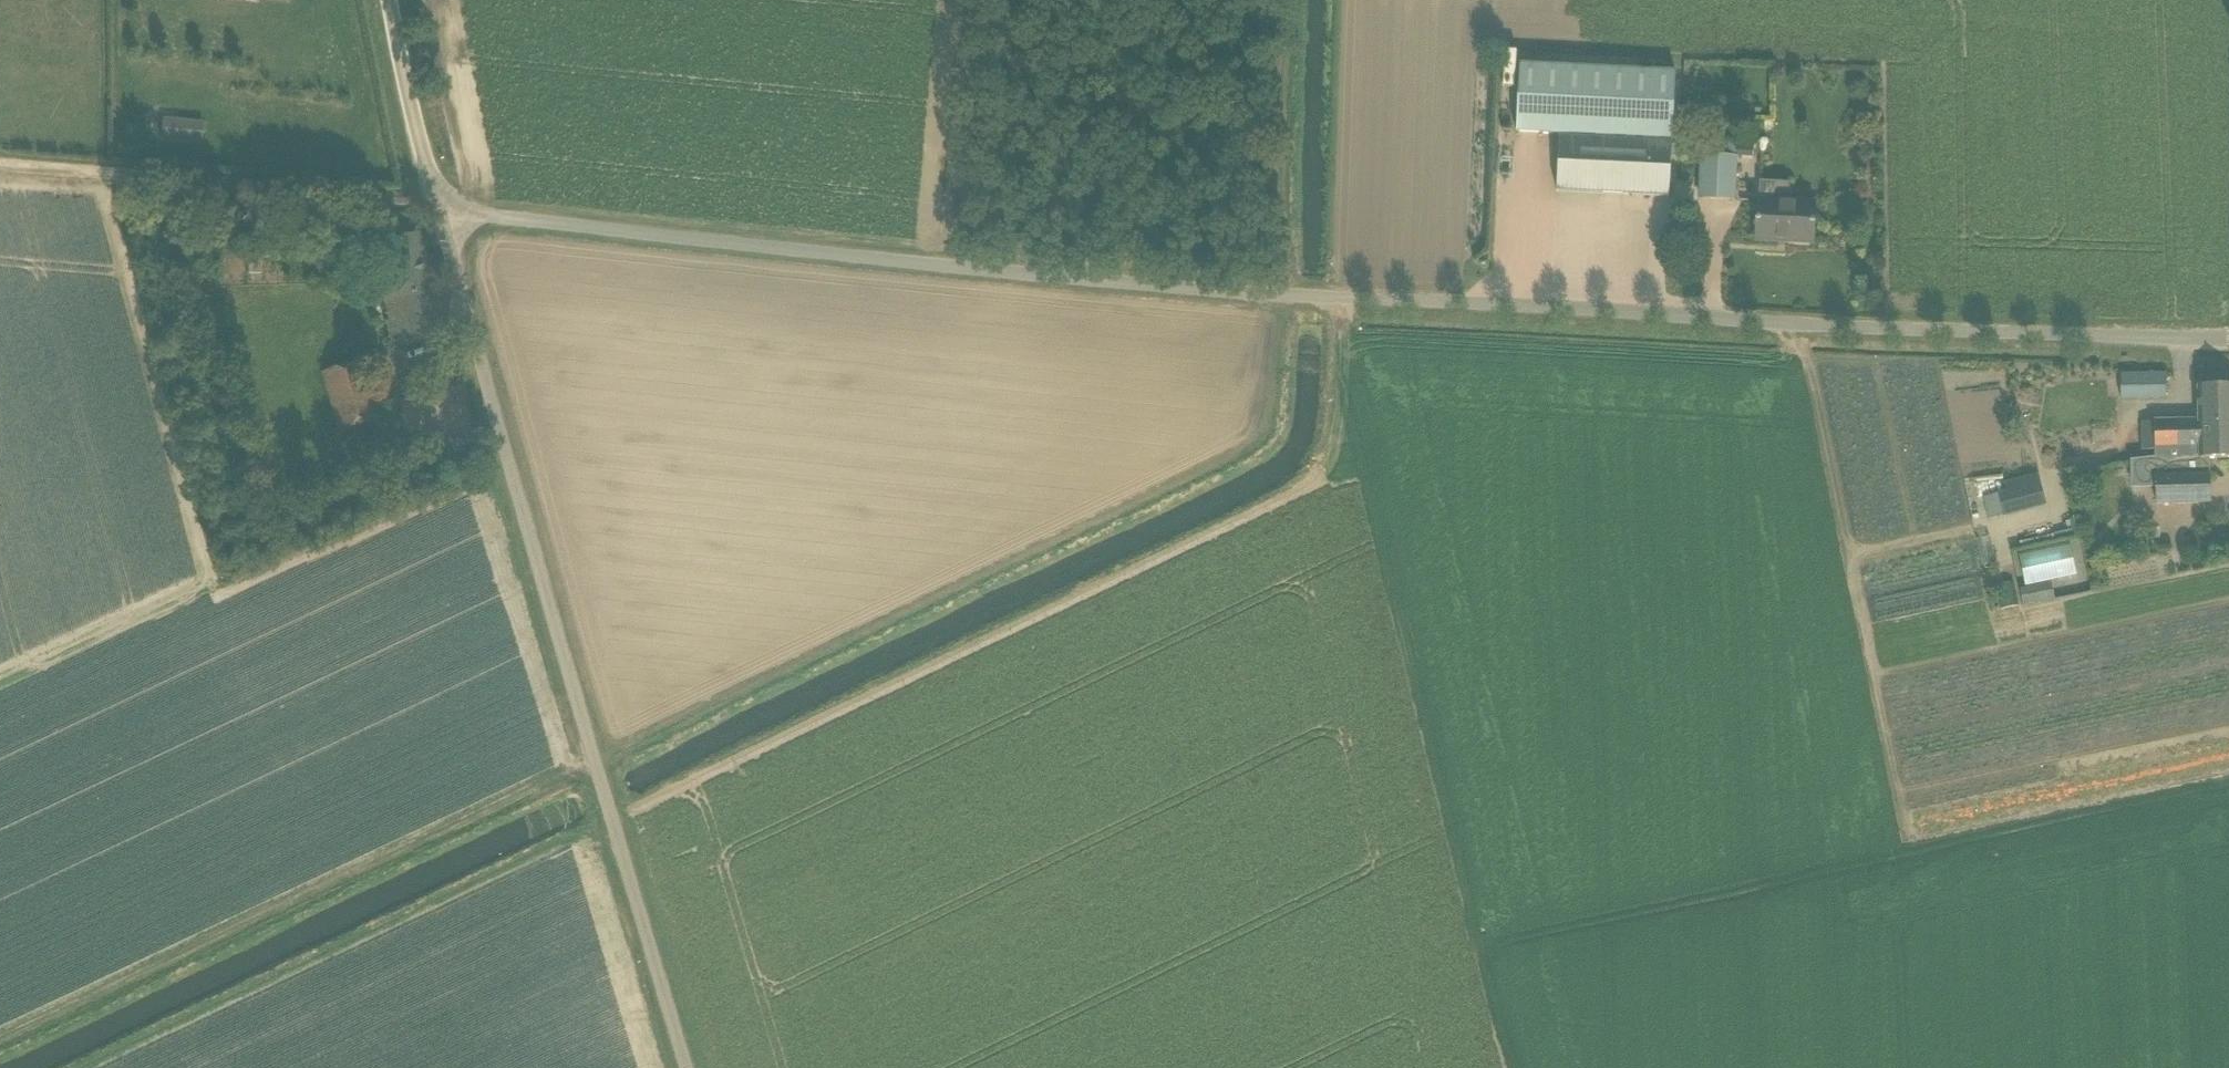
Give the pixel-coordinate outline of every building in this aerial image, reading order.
[(1560,135),(1560,136),(1673,142),(1676,74),(1521,66),(1518,132),(1560,135)] [(159,142),(202,142),(201,118),(159,118),(159,142)] [(1560,136),(1557,191),(1670,197),(1673,142),(1560,136)] [(1734,201),(1736,201),(1738,158),(1736,158),(1737,142),(1704,140),(1703,157),(1701,199),(1734,201)] [(1816,204),(1789,203),(1790,183),(1760,182),(1760,201),(1759,201),(1757,241),(1813,244),(1816,204)] [(410,344),(444,334),(417,235),(382,245),(391,274),(374,279),(380,298),(384,297),(391,322),(387,323),(394,348),(410,343),(410,344)] [(340,368),(321,373),(337,431),(355,426),(340,368)] [(2150,374),(2150,375),(2151,389),(2166,389),(2166,374),(2150,374)] [(2156,458),(2156,504),(2211,502),(2210,459),(2228,459),(2228,388),(2199,388),(2199,421),(2142,422),(2142,451),(2156,451),(2156,458)] [(2042,471),(2005,483),(2011,505),(2049,496),(2042,471)] [(2081,543),(2015,555),(2024,606),(2055,600),(2051,581),(2071,578),(2072,587),(2088,584),(2081,543)]
